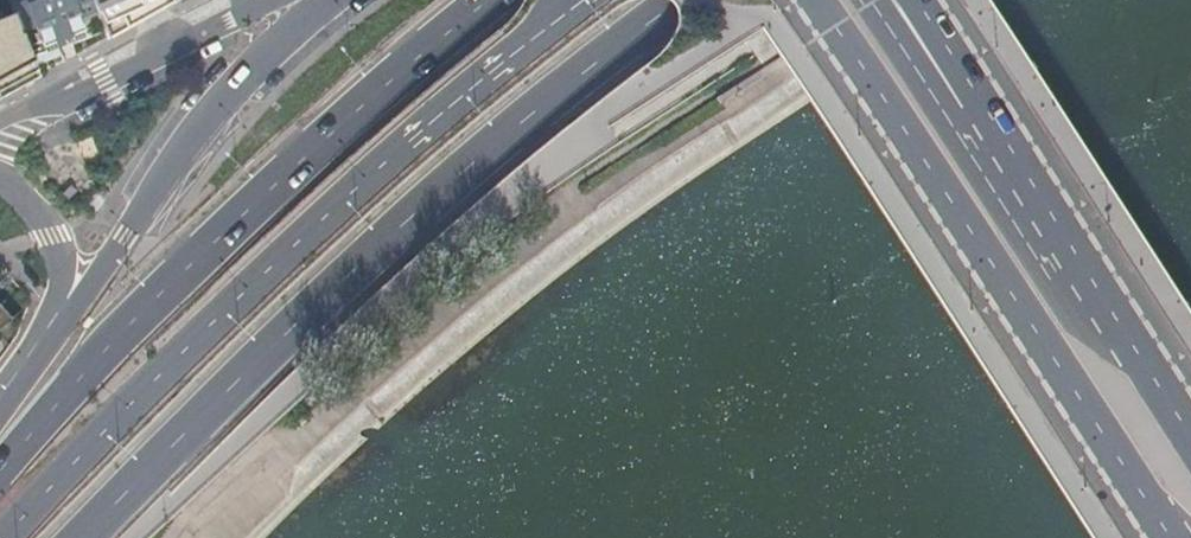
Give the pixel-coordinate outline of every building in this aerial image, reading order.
[(38,75),(29,52),(8,0),(0,0),(0,96),(38,75)] [(29,52),(104,22),(94,0),(8,0),(29,52)] [(104,22),(110,36),(146,17),(177,0),(94,0),(104,22)] [(20,311),(0,289),(0,329),(20,311)]
